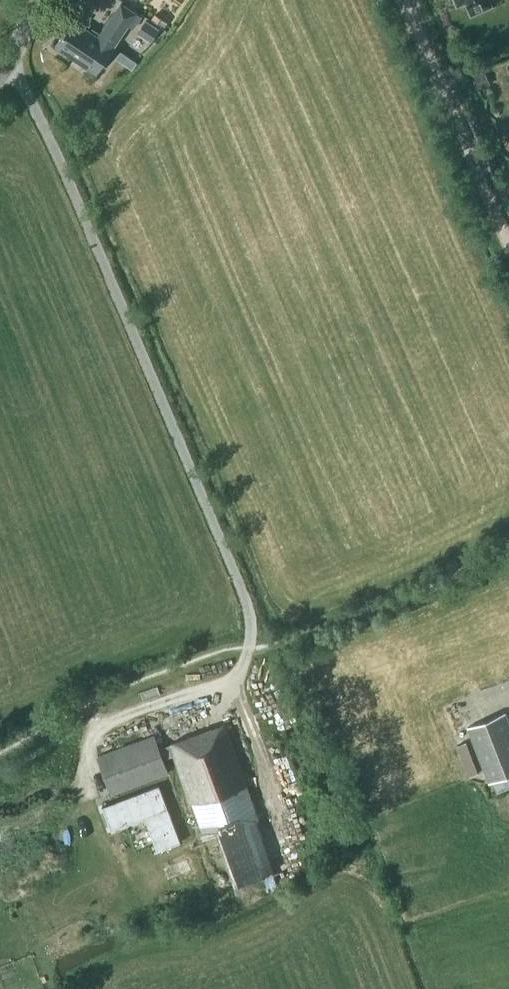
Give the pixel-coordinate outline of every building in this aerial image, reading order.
[(471,12),(491,3),(490,0),(466,0),(471,12)] [(59,48),(100,74),(131,26),(137,30),(145,17),(125,3),(102,38),(76,21),(59,48)] [(156,13),(153,18),(165,26),(168,21),(156,13)] [(147,19),(138,32),(152,41),(161,28),(147,19)] [(485,72),(473,78),(479,89),(491,83),(485,72)] [(507,711),(468,726),(489,782),(508,775),(508,718),(507,711)] [(157,736),(99,756),(112,792),(170,772),(164,757),(174,754),(202,832),(233,822),(235,830),(261,822),(228,723),(170,742),(172,745),(160,748),(157,736)] [(466,773),(475,770),(466,742),(457,744),(466,773)]
